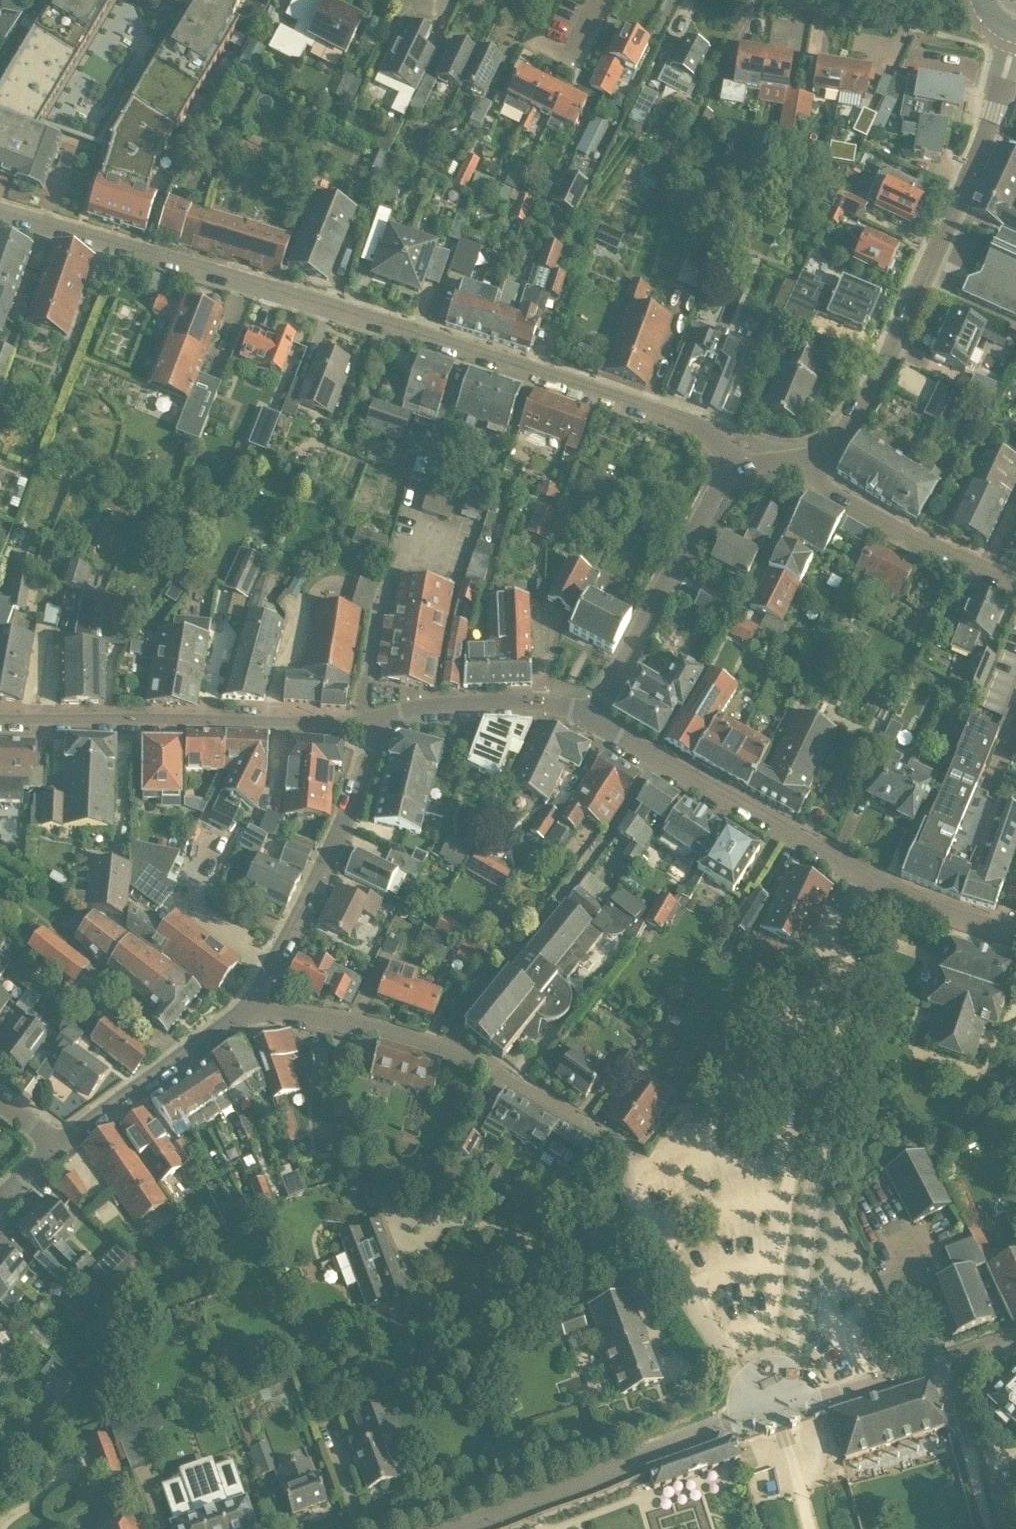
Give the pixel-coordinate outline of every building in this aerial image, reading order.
[(44,16),(88,42),(102,18),(72,0),(53,0),(44,16)] [(102,18),(113,0),(72,0),(102,18)] [(234,21),(241,0),(192,0),(190,4),(234,21)] [(308,0),(294,0),(286,16),(298,23),(293,33),(280,27),(269,48),(298,63),(306,47),(312,50),(316,41),(345,55),(362,22),(326,4),(324,8),(308,0)] [(182,17),(227,44),(239,23),(234,21),(190,4),(182,17)] [(21,16),(0,12),(0,14),(0,41),(4,43),(21,16)] [(44,16),(29,40),(73,66),(88,42),(44,16)] [(169,38),(214,65),(227,44),(182,17),(169,38)] [(402,117),(427,66),(417,61),(431,34),(405,21),(379,74),(403,85),(390,111),(402,117)] [(649,43),(623,30),(619,38),(616,36),(590,86),(611,97),(626,66),(635,71),(649,43)] [(360,41),(374,48),(379,38),(365,31),(360,41)] [(156,59),(201,86),(214,65),(169,38),(156,59)] [(29,40),(15,64),(59,90),(73,66),(29,40)] [(253,40),(238,67),(250,74),(264,47),(253,40)] [(686,94),(689,88),(708,52),(685,40),(670,67),(681,73),(674,87),(686,94)] [(459,89),(461,85),(477,53),(477,52),(454,41),(436,77),(459,89)] [(484,96),(502,60),(479,48),(477,52),(477,53),(461,85),(484,96)] [(723,83),(720,101),(732,103),(742,104),(745,91),(759,93),(760,87),(766,53),(741,49),(736,77),(735,83),(735,85),(723,83)] [(766,53),(760,87),(786,92),(792,57),(766,53)] [(156,59),(144,80),(189,107),(201,86),(156,59)] [(819,62),(814,90),(840,94),(845,66),(819,62)] [(15,64),(0,88),(44,114),(59,90),(15,64)] [(845,66),(840,94),(866,98),(870,70),(845,66)] [(525,117),(530,107),(543,81),(521,70),(504,106),(525,117)] [(421,114),(436,82),(426,76),(410,109),(421,114)] [(960,111),(964,88),(921,80),(921,79),(908,77),(900,119),(920,122),(951,127),(954,110),(960,111)] [(154,115),(176,129),(189,107),(144,80),(131,102),(154,115)] [(551,117),(564,91),(543,81),(530,107),(525,117),(520,127),(528,132),(530,127),(535,129),(538,121),(537,120),(541,112),(551,117)] [(0,89),(0,117),(35,130),(44,114),(0,88),(0,89)] [(643,127),(658,96),(645,89),(630,120),(643,127)] [(573,128),(586,102),(564,91),(551,117),(546,128),(557,133),(562,123),(573,128)] [(796,116),(800,94),(786,92),(783,114),(780,130),(793,132),(795,122),(796,116)] [(810,118),(813,96),(800,94),(796,116),(810,118)] [(892,110),(896,102),(887,98),(883,106),(892,110)] [(479,131),(481,126),(480,126),(491,104),(480,99),(470,120),(470,121),(468,126),(479,131)] [(154,115),(131,102),(120,120),(165,147),(176,129),(154,115)] [(889,116),(892,110),(883,106),(880,112),(889,116)] [(701,136),(713,113),(701,107),(689,130),(701,136)] [(866,136),(876,116),(856,107),(850,119),(859,124),(856,131),(866,136)] [(880,134),(889,116),(880,112),(871,130),(880,134)] [(595,115),(578,149),(590,154),(606,120),(595,115)] [(35,130),(0,117),(0,130),(1,131),(0,135),(0,173),(16,179),(35,130)] [(165,147),(120,120),(109,151),(104,165),(99,179),(127,188),(146,194),(154,166),(165,147)] [(445,129),(449,131),(455,129),(457,126),(456,122),(452,120),(446,122),(444,126),(445,129)] [(948,143),(951,127),(920,122),(914,156),(939,161),(943,142),(948,143)] [(208,144),(216,127),(208,124),(200,140),(208,144)] [(910,138),(912,126),(899,124),(897,136),(910,138)] [(60,140),(35,130),(16,179),(42,189),(60,140)] [(393,142),(386,139),(379,141),(376,149),(388,154),(393,142)] [(666,156),(670,156),(673,153),(673,146),(670,143),(666,143),(663,146),(663,153),(666,156)] [(257,165),(263,150),(248,144),(241,158),(257,165)] [(1011,210),(1015,197),(1015,155),(997,146),(974,194),(1011,210)] [(389,158),(376,151),(369,166),(382,173),(389,158)] [(465,191),(479,162),(467,156),(453,185),(465,191)] [(302,180),(306,171),(292,164),(287,174),(302,180)] [(516,189),(522,176),(511,170),(504,184),(516,189)] [(576,214),(591,184),(566,172),(559,187),(551,202),(576,214)] [(99,179),(88,216),(115,225),(127,188),(99,179)] [(551,202),(559,187),(545,180),(538,195),(551,202)] [(888,185),(877,180),(873,188),(874,189),(869,199),(878,204),(876,208),(895,217),(895,216),(910,223),(911,221),(915,220),(918,213),(917,209),(923,197),(889,181),(888,185)] [(393,205),(398,189),(387,185),(381,201),(393,205)] [(498,200),(508,203),(512,190),(502,187),(498,200)] [(830,187),(822,203),(831,207),(832,208),(833,208),(844,213),(845,212),(860,219),(865,209),(860,206),(863,202),(839,191),(839,192),(830,187)] [(155,197),(146,194),(127,188),(115,225),(143,234),(155,197)] [(356,210),(315,194),(313,198),(305,196),(299,210),(307,214),(287,265),(327,281),(356,210)] [(1011,210),(974,194),(967,209),(1015,231),(1015,212),(1011,210)] [(524,223),(529,207),(532,199),(522,196),(514,219),(524,223)] [(192,250),(206,210),(171,199),(159,235),(179,241),(178,246),(192,250)] [(833,208),(827,220),(838,226),(844,214),(844,213),(833,208),(832,208),(833,208)] [(278,275),(291,235),(206,210),(192,250),(231,262),(234,254),(252,259),(249,267),(278,275)] [(396,284),(412,239),(386,230),(391,214),(379,210),(362,259),(378,265),(374,277),(396,284)] [(459,242),(466,219),(456,215),(448,238),(459,242)] [(616,249),(622,235),(600,226),(595,240),(616,249)] [(891,270),(894,264),(893,260),(898,249),(878,239),(879,238),(855,227),(851,237),(862,242),(853,260),(869,268),(870,265),(887,273),(888,271),(891,270)] [(1015,237),(1000,230),(980,275),(967,281),(961,294),(1015,319),(1015,237)] [(31,248),(0,237),(0,334),(1,334),(31,248)] [(438,286),(448,258),(433,252),(435,247),(412,239),(396,284),(419,293),(423,280),(438,286)] [(460,240),(457,250),(461,252),(454,272),(471,278),(481,248),(460,240)] [(556,295),(563,274),(554,271),(563,245),(546,240),(537,268),(553,273),(547,292),(556,295)] [(25,321),(66,336),(93,256),(53,242),(25,321)] [(815,248),(812,254),(819,257),(821,253),(820,251),(815,248)] [(698,293),(708,269),(681,259),(673,282),(698,293)] [(803,274),(784,319),(807,330),(818,314),(861,332),(878,294),(842,279),(837,293),(818,285),(820,281),(803,274)] [(165,295),(169,281),(154,276),(150,290),(165,295)] [(645,387),(670,318),(641,307),(648,286),(632,280),(631,284),(636,286),(604,372),(645,387)] [(508,346),(518,315),(517,315),(511,313),(519,287),(505,283),(501,297),(488,340),(508,346)] [(467,333),(481,290),(459,284),(445,326),(467,333)] [(786,315),(796,292),(783,286),(772,308),(786,315)] [(529,353),(529,352),(531,347),(533,346),(536,340),(534,338),(537,328),(539,328),(541,322),(539,320),(541,316),(535,314),(542,293),(526,288),(517,315),(518,315),(508,346),(529,353)] [(501,297),(481,290),(467,333),(488,340),(501,297)] [(179,304),(160,297),(153,314),(172,321),(147,386),(187,403),(175,433),(176,434),(188,403),(198,376),(221,317),(180,301),(179,304)] [(975,350),(985,327),(953,312),(942,336),(975,350)] [(699,402),(722,411),(748,344),(727,336),(728,332),(716,328),(714,331),(692,322),(666,390),(689,399),(695,381),(692,380),(688,371),(692,361),(701,357),(705,358),(706,355),(718,359),(717,363),(719,363),(723,372),(719,383),(710,387),(706,386),(699,402)] [(274,340),(251,331),(240,357),(281,374),(294,340),(277,333),(274,340)] [(965,374),(975,350),(942,336),(932,359),(965,374)] [(12,348),(0,344),(0,381),(12,348)] [(579,344),(574,356),(590,362),(595,350),(579,344)] [(810,378),(819,356),(793,345),(784,367),(782,366),(764,410),(798,424),(816,380),(810,378)] [(339,387),(348,361),(319,350),(305,385),(294,380),(281,413),(294,417),(299,404),(331,416),(342,388),(339,387)] [(420,411),(437,359),(420,353),(403,404),(405,405),(402,414),(374,405),(365,431),(402,444),(411,418),(416,419),(420,410),(420,411)] [(452,411),(440,407),(454,365),(437,359),(420,411),(420,410),(416,419),(434,425),(432,432),(443,436),(452,411)] [(499,402),(505,384),(469,372),(455,415),(467,419),(464,430),(472,432),(475,421),(482,401),(493,405),(495,401),(499,402)] [(994,400),(1000,386),(974,374),(968,388),(970,389),(986,396),(994,400)] [(198,442),(220,384),(198,376),(188,403),(176,434),(198,442)] [(507,432),(521,389),(505,384),(499,402),(495,401),(493,405),(482,401),(475,421),(489,426),(487,431),(501,435),(503,431),(507,432)] [(982,405),(986,396),(970,389),(966,398),(982,405)] [(576,452),(591,411),(533,390),(518,431),(523,432),(524,429),(558,441),(557,445),(576,452)] [(263,409),(248,445),(265,452),(280,416),(263,409)] [(837,473),(891,507),(914,470),(928,448),(911,438),(898,459),(861,436),(837,473)] [(471,496),(476,483),(487,449),(467,442),(463,453),(472,455),(460,492),(471,496)] [(430,479),(439,452),(420,446),(412,473),(430,479)] [(1015,481),(1015,459),(986,447),(948,525),(987,543),(1015,481)] [(460,492),(472,455),(463,453),(452,482),(442,478),(440,486),(459,492),(460,492)] [(313,460),(306,462),(304,465),(305,469),(308,471),(315,470),(318,466),(317,462),(313,460)] [(928,478),(934,469),(923,463),(918,472),(914,470),(891,507),(915,522),(938,484),(928,478)] [(952,493),(961,474),(948,468),(939,487),(952,493)] [(330,497),(334,490),(312,479),(309,486),(330,497)] [(555,499),(559,485),(543,481),(539,495),(555,499)] [(449,521),(459,492),(440,486),(430,483),(421,511),(449,521)] [(134,520),(139,507),(110,496),(104,510),(113,513),(109,523),(122,527),(125,517),(134,520)] [(823,553),(835,532),(843,516),(806,496),(780,544),(799,553),(804,543),(823,553)] [(746,576),(779,511),(760,502),(741,542),(723,533),(710,559),(746,576)] [(555,511),(538,505),(534,516),(541,519),(535,534),(545,538),(555,511)] [(841,530),(860,539),(865,528),(846,519),(841,530)] [(382,561),(388,538),(357,529),(350,551),(382,561)] [(900,597),(917,564),(870,541),(853,574),(900,597)] [(482,587),(491,557),(494,548),(478,542),(464,581),(478,586),(482,587)] [(812,559),(799,553),(780,544),(768,569),(783,576),(799,583),(812,559)] [(248,596),(264,560),(241,550),(225,586),(248,596)] [(612,654),(631,619),(588,598),(600,575),(569,559),(547,600),(577,616),(569,632),(612,654)] [(29,582),(33,562),(19,560),(16,579),(14,579),(11,598),(17,599),(19,588),(29,589),(30,582),(29,582)] [(52,586),(59,564),(48,561),(44,572),(40,582),(52,586)] [(70,589),(79,567),(67,563),(60,585),(70,589)] [(61,704),(80,704),(80,698),(85,698),(85,671),(89,671),(89,649),(89,644),(91,638),(98,605),(102,595),(101,595),(101,594),(83,591),(90,570),(79,567),(70,589),(83,593),(73,644),(60,644),(61,704)] [(186,590),(194,577),(182,569),(174,582),(186,590)] [(765,613),(783,576),(768,569),(750,606),(765,613)] [(436,689),(453,587),(402,576),(394,620),(385,618),(378,664),(384,665),(382,678),(436,689)] [(809,600),(813,591),(799,584),(799,583),(783,576),(765,613),(781,621),(795,593),(809,600)] [(369,608),(377,585),(355,578),(348,602),(369,608)] [(258,617),(268,581),(260,579),(252,594),(246,613),(244,613),(222,698),(263,700),(284,624),(258,617)] [(473,604),(478,586),(464,581),(458,601),(473,604)] [(171,587),(165,597),(175,603),(181,593),(171,587)] [(25,610),(29,589),(19,588),(17,599),(11,598),(11,599),(9,607),(12,608),(25,610)] [(724,621),(734,602),(706,588),(696,607),(724,621)] [(989,638),(1003,603),(973,591),(949,648),(971,657),(981,634),(989,638)] [(80,698),(80,704),(104,703),(104,645),(108,645),(108,623),(112,623),(117,598),(102,595),(98,605),(91,638),(89,644),(89,649),(89,671),(85,671),(85,698),(80,698)] [(487,686),(531,685),(528,597),(490,599),(493,645),(487,645),(487,686)] [(7,633),(5,632),(12,608),(9,607),(11,599),(0,598),(0,670),(7,633)] [(345,709),(361,608),(317,603),(306,670),(303,670),(303,674),(285,673),(284,702),(321,704),(321,708),(345,709)] [(56,626),(61,610),(46,604),(42,623),(56,626)] [(828,626),(834,613),(829,610),(822,624),(828,626)] [(208,635),(211,621),(174,618),(173,632),(159,631),(153,665),(202,672),(208,635)] [(741,640),(748,624),(736,618),(728,633),(741,640)] [(459,688),(467,626),(450,622),(441,686),(459,688)] [(33,638),(7,633),(0,670),(0,699),(21,703),(33,638)] [(467,645),(464,667),(465,686),(487,686),(487,645),(467,645)] [(981,690),(995,658),(977,650),(963,683),(981,690)] [(703,673),(679,658),(665,682),(638,667),(613,709),(659,736),(677,705),(683,708),(707,670),(705,669),(703,673)] [(196,707),(198,695),(202,672),(153,665),(146,703),(196,707)] [(719,717),(737,688),(707,670),(683,708),(663,740),(694,758),(718,716),(719,717)] [(807,790),(837,729),(798,710),(768,771),(758,766),(746,788),(798,816),(810,792),(807,790)] [(729,766),(748,734),(719,717),(718,716),(694,758),(722,775),(728,765),(729,766)] [(998,732),(971,719),(970,721),(968,720),(955,752),(956,753),(955,755),(948,771),(927,824),(925,823),(901,875),(935,888),(975,790),(998,732)] [(576,774),(590,744),(538,720),(508,782),(547,801),(564,768),(576,774)] [(504,781),(532,723),(484,723),(468,765),(504,781)] [(882,741),(893,747),(902,728),(891,723),(882,741)] [(181,800),(181,735),(180,732),(177,732),(176,740),(163,740),(163,737),(146,737),(146,740),(144,740),(144,800),(181,800)] [(224,772),(225,768),(226,732),(187,732),(186,771),(224,772)] [(231,781),(229,780),(213,812),(233,822),(243,801),(255,807),(262,793),(267,773),(269,734),(226,732),(225,768),(224,772),(232,772),(232,781),(231,781)] [(746,788),(758,766),(768,746),(748,734),(729,766),(728,765),(722,775),(746,788)] [(406,771),(414,740),(399,736),(399,738),(395,740),(393,740),(389,757),(390,757),(379,801),(400,806),(408,772),(406,771)] [(81,776),(81,764),(82,737),(67,737),(65,797),(33,796),(32,826),(85,828),(87,776),(81,776)] [(114,829),(116,740),(116,739),(82,737),(81,764),(81,776),(87,776),(85,828),(114,829)] [(298,815),(298,814),(300,803),(304,782),(306,764),(323,764),(325,742),(291,739),(285,814),(298,815)] [(437,769),(442,747),(414,740),(406,771),(408,772),(400,806),(425,811),(424,814),(445,819),(447,809),(426,805),(436,769),(437,769)] [(35,742),(0,741),(0,802),(22,802),(22,788),(28,788),(28,782),(30,782),(31,771),(35,771),(35,742)] [(342,767),(344,746),(344,743),(325,742),(323,764),(306,764),(304,782),(300,803),(298,814),(298,815),(330,817),(334,766),(342,767)] [(887,751),(867,795),(890,806),(892,802),(904,773),(896,769),(901,757),(887,751)] [(948,771),(955,755),(945,751),(939,767),(948,771)] [(586,779),(543,843),(560,854),(585,816),(605,829),(639,777),(639,776),(604,753),(586,779)] [(892,802),(890,806),(900,810),(897,815),(912,822),(921,802),(924,803),(932,786),(938,774),(910,761),(904,773),(892,802)] [(634,863),(679,798),(654,781),(618,834),(632,844),(624,856),(634,863)] [(960,898),(967,875),(978,845),(968,840),(987,796),(975,790),(935,888),(956,896),(960,898)] [(203,813),(209,801),(195,799),(195,791),(184,791),(185,806),(203,813)] [(419,833),(424,814),(425,811),(400,806),(379,801),(374,822),(419,833)] [(690,867),(720,826),(686,802),(656,844),(690,867)] [(1015,845),(1015,811),(995,803),(979,845),(969,876),(967,875),(960,898),(994,909),(1015,845)] [(542,839),(559,813),(547,805),(530,831),(542,839)] [(278,837),(286,819),(268,811),(260,829),(268,833),(269,833),(278,837)] [(286,907),(301,875),(260,855),(268,833),(260,829),(250,825),(238,846),(259,856),(244,887),(286,907)] [(732,892),(759,850),(723,828),(697,870),(698,871),(683,895),(689,899),(705,874),(732,892)] [(463,867),(472,848),(449,837),(440,856),(463,867)] [(167,881),(167,880),(180,852),(131,842),(130,862),(131,862),(133,862),(133,864),(167,881)] [(304,870),(311,853),(288,844),(281,862),(304,870)] [(385,893),(397,867),(356,848),(344,873),(385,893)] [(421,864),(426,854),(415,849),(410,859),(421,864)] [(476,853),(466,871),(484,881),(494,863),(476,853)] [(415,877),(421,864),(410,859),(404,872),(415,877)] [(125,919),(128,887),(131,864),(94,860),(88,905),(125,919)] [(160,910),(177,886),(167,882),(167,881),(133,864),(133,862),(131,862),(131,864),(128,887),(160,910)] [(802,949),(831,889),(831,888),(789,868),(760,929),(802,949)] [(54,872),(49,879),(64,888),(68,881),(54,872)] [(593,922),(613,893),(608,889),(589,874),(568,902),(593,922)] [(354,896),(338,887),(320,923),(348,937),(362,910),(372,916),(380,900),(357,888),(354,896)] [(530,945),(465,1028),(501,1058),(503,1056),(525,1029),(527,1031),(530,1032),(533,1034),(535,1035),(538,1036),(539,1035),(538,1034),(537,1034),(539,1020),(541,1020),(545,1022),(551,1022),(556,1021),(561,1019),(565,1017),(568,1013),(570,1009),(571,1003),(571,996),(570,992),(568,989),(566,986),(563,983),(580,962),(584,966),(589,959),(586,957),(603,935),(607,938),(612,939),(617,938),(622,936),(625,932),(635,940),(645,927),(635,918),(643,907),(633,899),(619,888),(615,895),(613,893),(593,922),(594,923),(592,925),(566,904),(564,903),(530,945)] [(745,933),(767,897),(757,890),(734,925),(745,933)] [(662,897),(648,922),(663,931),(668,922),(671,924),(680,907),(678,906),(662,897)] [(163,929),(130,904),(126,928),(213,994),(240,960),(176,912),(163,929)] [(168,1032),(200,992),(183,979),(186,977),(96,913),(75,940),(158,1011),(151,1019),(168,1032)] [(480,958),(489,942),(444,916),(435,931),(442,936),(453,942),(480,958)] [(72,981),(84,966),(59,946),(62,943),(44,929),(29,949),(72,981)] [(883,943),(889,942),(890,936),(886,933),(880,935),(879,940),(883,943)] [(402,942),(389,936),(382,949),(395,955),(402,942)] [(442,936),(432,953),(442,960),(453,942),(442,936)] [(996,1027),(1015,963),(950,940),(928,1003),(938,1007),(925,1045),(972,1062),(985,1023),(996,1027)] [(727,941),(723,949),(731,953),(735,945),(727,941)] [(469,966),(474,957),(461,948),(455,957),(469,966)] [(10,964),(0,956),(0,977),(10,964)] [(294,969),(290,969),(287,975),(289,978),(287,981),(318,996),(324,984),(331,988),(328,995),(350,1005),(363,979),(337,967),(317,957),(313,964),(299,957),(294,969)] [(418,971),(390,961),(389,964),(377,996),(405,1007),(413,984),(418,971)] [(82,1009),(91,998),(71,982),(62,993),(82,1009)] [(432,1017),(441,995),(413,984),(405,1007),(432,1017)] [(40,1018),(30,1011),(40,996),(30,988),(16,1007),(27,1015),(25,1019),(24,1018),(0,1051),(0,1052),(23,1068),(46,1035),(34,1027),(40,1018)] [(10,999),(0,992),(0,1013),(10,999)] [(680,992),(666,1011),(674,1016),(688,997),(680,992)] [(133,1073),(151,1051),(109,1016),(91,1038),(133,1073)] [(643,1026),(637,1034),(645,1040),(651,1032),(643,1026)] [(90,1095),(108,1070),(75,1046),(81,1038),(68,1029),(53,1050),(64,1058),(55,1070),(90,1095)] [(289,1143),(297,1141),(282,1096),(300,1090),(288,1056),(297,1053),(289,1029),(254,1041),(289,1143)] [(251,1099),(267,1089),(260,1069),(243,1039),(225,1050),(244,1083),(251,1099)] [(432,1093),(442,1062),(443,1061),(378,1042),(370,1075),(432,1093)] [(234,1108),(251,1099),(244,1083),(225,1050),(208,1062),(209,1064),(232,1105),(233,1106),(234,1108)] [(333,1072),(347,1071),(345,1050),(331,1051),(333,1072)] [(688,1068),(694,1059),(680,1050),(675,1059),(688,1068)] [(614,1083),(632,1058),(623,1051),(605,1076),(614,1083)] [(585,1097),(602,1074),(572,1052),(555,1075),(585,1097)] [(312,1069),(327,1068),(326,1053),(312,1053),(312,1069)] [(233,1106),(232,1105),(209,1064),(194,1074),(216,1107),(219,1115),(233,1106)] [(670,1094),(641,1071),(634,1080),(633,1079),(605,1117),(638,1141),(666,1104),(664,1103),(670,1094)] [(205,1124),(219,1115),(216,1107),(194,1074),(181,1083),(200,1112),(205,1124)] [(687,1104),(706,1081),(696,1074),(678,1097),(687,1104)] [(193,1132),(205,1124),(200,1112),(181,1083),(166,1092),(189,1126),(193,1132)] [(506,1089),(504,1091),(482,1131),(500,1141),(506,1131),(505,1130),(505,1129),(511,1119),(524,1127),(536,1107),(506,1089)] [(175,1135),(189,1126),(166,1092),(152,1102),(175,1135)] [(540,1151),(558,1121),(536,1107),(524,1127),(511,1119),(505,1129),(508,1132),(540,1151)] [(171,1148),(144,1109),(119,1126),(159,1184),(159,1183),(175,1207),(178,1205),(162,1181),(180,1169),(195,1190),(205,1183),(189,1152),(181,1141),(171,1148)] [(250,1148),(259,1144),(256,1135),(256,1134),(247,1115),(239,1118),(243,1130),(246,1139),(250,1148)] [(574,1172),(580,1162),(592,1142),(558,1121),(540,1151),(558,1162),(574,1171),(574,1172)] [(224,1147),(233,1144),(224,1124),(215,1128),(224,1147)] [(136,1225),(168,1202),(113,1125),(81,1148),(136,1225)] [(467,1155),(478,1136),(466,1129),(455,1149),(467,1155)] [(239,1142),(246,1139),(243,1130),(235,1133),(238,1142),(239,1142)] [(912,1225),(952,1206),(924,1149),(884,1170),(912,1225)] [(489,1190),(500,1171),(489,1163),(477,1182),(489,1190)] [(290,1166),(278,1170),(288,1198),(307,1191),(299,1171),(293,1174),(290,1166)] [(455,1171),(447,1166),(440,1178),(470,1195),(476,1183),(466,1177),(465,1180),(454,1174),(455,1171)] [(86,1209),(80,1204),(89,1195),(75,1172),(57,1190),(76,1208),(77,1207),(81,1211),(83,1213),(86,1209)] [(378,1201),(368,1176),(345,1182),(346,1190),(363,1190),(368,1205),(378,1201)] [(275,1204),(263,1178),(249,1184),(260,1210),(275,1204)] [(64,1244),(70,1238),(63,1231),(72,1221),(49,1199),(34,1214),(64,1244)] [(240,1219),(250,1215),(245,1204),(235,1209),(240,1219)] [(226,1225),(231,1223),(239,1220),(234,1210),(221,1216),(226,1225)] [(236,1234),(263,1222),(259,1211),(250,1215),(240,1219),(239,1220),(231,1223),(236,1234)] [(976,1225),(981,1222),(975,1211),(961,1218),(967,1230),(972,1240),(986,1266),(1012,1322),(1015,1320),(1015,1254),(996,1263),(983,1236),(976,1225)] [(64,1244),(34,1214),(19,1230),(42,1253),(51,1244),(58,1250),(80,1273),(86,1267),(78,1258),(64,1244)] [(405,1292),(378,1221),(339,1236),(346,1254),(331,1260),(337,1274),(342,1272),(348,1288),(357,1284),(366,1307),(405,1292)] [(952,1338),(994,1321),(974,1270),(986,1266),(972,1240),(944,1251),(954,1276),(931,1285),(952,1338)] [(573,1261),(580,1280),(618,1266),(611,1247),(573,1261)] [(30,1288),(38,1278),(27,1270),(2,1249),(0,1251),(0,1276),(20,1293),(35,1306),(47,1315),(50,1317),(50,1316),(46,1313),(51,1307),(41,1299),(30,1288)] [(86,1267),(92,1261),(83,1253),(78,1258),(86,1267)] [(92,1261),(86,1267),(96,1276),(101,1271),(92,1261)] [(20,1293),(0,1276),(0,1302),(8,1293),(15,1299),(20,1293)] [(622,1396),(662,1381),(630,1294),(589,1310),(622,1396)] [(50,1317),(47,1315),(35,1306),(30,1312),(40,1320),(51,1329),(57,1322),(50,1316),(50,1317)] [(116,1334),(117,1333),(122,1316),(111,1307),(101,1318),(104,1321),(103,1322),(116,1334)] [(564,1337),(587,1328),(581,1310),(558,1318),(564,1337)] [(101,1354),(114,1340),(116,1334),(103,1322),(98,1326),(106,1334),(94,1347),(101,1354)] [(46,1353),(54,1341),(34,1326),(26,1337),(46,1353)] [(3,1364),(9,1357),(0,1350),(0,1361),(3,1364)] [(52,1360),(42,1373),(51,1381),(45,1389),(60,1401),(67,1392),(77,1379),(52,1360)] [(987,1401),(998,1412),(993,1418),(1005,1429),(1010,1424),(1015,1430),(1015,1372),(987,1401)] [(828,1412),(843,1461),(947,1428),(928,1381),(828,1412)] [(385,1385),(354,1395),(359,1408),(373,1404),(374,1406),(391,1400),(385,1385)] [(367,1489),(395,1479),(381,1441),(390,1438),(379,1408),(354,1418),(364,1444),(352,1448),(367,1489)] [(157,1409),(110,1427),(116,1444),(121,1443),(131,1471),(153,1463),(144,1436),(165,1429),(157,1409)] [(99,1480),(121,1472),(108,1434),(86,1442),(99,1480)] [(732,1438),(726,1435),(719,1437),(716,1444),(646,1468),(648,1474),(654,1490),(741,1460),(734,1442),(733,1438),(732,1438)] [(260,1477),(277,1470),(267,1442),(249,1449),(260,1477)] [(212,1460),(178,1471),(181,1479),(161,1486),(174,1523),(170,1525),(171,1528),(256,1528),(234,1464),(233,1464),(232,1461),(215,1467),(212,1460)] [(326,1505),(309,1460),(303,1462),(303,1460),(280,1469),(287,1488),(282,1490),(292,1518),(326,1505)] [(136,1518),(108,1528),(140,1528),(136,1518)]
